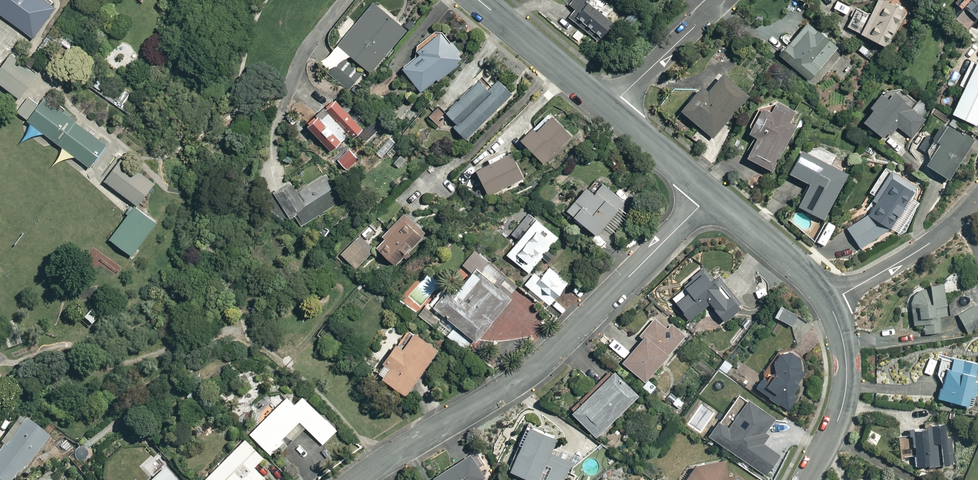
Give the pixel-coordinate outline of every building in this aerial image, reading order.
[(33,42),(64,0),(0,0),(0,18),(33,42)] [(848,30),(889,48),(906,11),(882,0),(881,0),(873,17),(857,9),(848,30)] [(968,9),(977,18),(977,0),(976,0),(968,9)] [(374,4),(340,47),(373,73),(407,31),(374,4)] [(592,7),(582,20),(606,37),(615,25),(592,7)] [(639,16),(631,9),(622,19),(630,26),(639,16)] [(809,27),(784,57),(813,81),(838,51),(809,27)] [(445,35),(404,69),(424,92),(464,59),(445,35)] [(137,55),(129,44),(106,59),(114,71),(137,55)] [(9,55),(0,66),(0,88),(19,102),(38,77),(9,55)] [(954,116),(977,127),(977,67),(954,116)] [(681,111),(715,140),(751,98),(728,78),(713,95),(703,86),(681,111)] [(447,116),(471,139),(515,92),(501,79),(491,89),(481,80),(447,116)] [(110,143),(37,88),(16,115),(90,170),(110,143)] [(865,125),(887,142),(897,129),(910,139),(926,119),(892,91),(865,125)] [(751,161),(776,175),(800,129),(795,127),(803,113),(781,102),(774,116),(765,111),(751,139),(760,144),(751,161)] [(336,103),(311,127),(335,151),(360,127),(336,103)] [(557,112),(523,143),(545,167),(579,136),(557,112)] [(952,129),(929,168),(952,182),(975,142),(952,129)] [(356,160),(348,148),(339,153),(347,166),(356,160)] [(800,208),(825,222),(851,175),(806,151),(792,176),(812,187),(800,208)] [(476,173),(489,198),(525,180),(512,155),(476,173)] [(155,184),(122,159),(104,183),(137,208),(155,184)] [(297,217),(301,225),(353,196),(337,169),(300,190),(296,183),(276,194),(290,220),(297,217)] [(865,218),(849,230),(866,253),(895,231),(921,188),(893,171),(865,218)] [(596,178),(567,212),(602,241),(635,202),(620,190),(617,195),(596,178)] [(156,225),(133,208),(110,239),(132,256),(156,225)] [(405,214),(377,248),(398,265),(426,231),(405,214)] [(540,220),(507,258),(528,277),(562,239),(540,220)] [(377,253),(362,237),(343,256),(358,271),(377,253)] [(674,302),(690,321),(711,304),(726,324),(743,311),(709,268),(685,287),(688,291),(674,302)] [(451,290),(436,308),(481,344),(517,299),(489,276),(467,303),(451,290)] [(915,321),(921,335),(950,331),(944,281),(913,297),(915,321)] [(958,316),(968,333),(977,327),(977,305),(958,316)] [(98,316),(90,308),(82,316),(90,324),(98,316)] [(784,308),(777,319),(793,328),(799,317),(784,308)] [(645,340),(624,365),(648,386),(689,338),(675,326),(669,332),(655,321),(641,337),(645,340)] [(383,378),(411,396),(441,351),(413,332),(383,378)] [(771,393),(769,400),(790,412),(803,391),(801,355),(777,356),(778,374),(767,390),(771,393)] [(732,364),(722,358),(716,367),(727,373),(732,364)] [(939,399),(973,408),(977,387),(977,365),(949,358),(939,399)] [(616,372),(573,412),(598,439),(641,399),(616,372)] [(395,390),(383,382),(379,388),(390,397),(395,390)] [(685,401),(676,395),(670,404),(679,410),(685,401)] [(774,417),(744,396),(724,424),(714,417),(703,432),(764,475),(780,453),(763,441),(769,434),(764,430),(774,417)] [(253,435),(273,454),(301,424),(324,446),(339,431),(305,399),(298,406),(289,398),(253,435)] [(696,419),(687,412),(680,420),(689,427),(696,419)] [(0,452),(0,479),(16,479),(49,438),(25,420),(0,452)] [(917,456),(918,469),(954,467),(952,420),(927,421),(927,433),(901,434),(902,457),(917,456)] [(513,475),(525,479),(540,479),(541,477),(549,479),(566,479),(573,464),(551,455),(559,437),(532,427),(513,475)] [(208,479),(261,479),(265,476),(258,468),(266,459),(245,440),(208,479)] [(495,473),(478,450),(437,479),(485,479),(495,473)] [(732,477),(727,463),(696,465),(686,479),(736,479),(732,477)] [(156,479),(175,479),(167,471),(156,479)]
